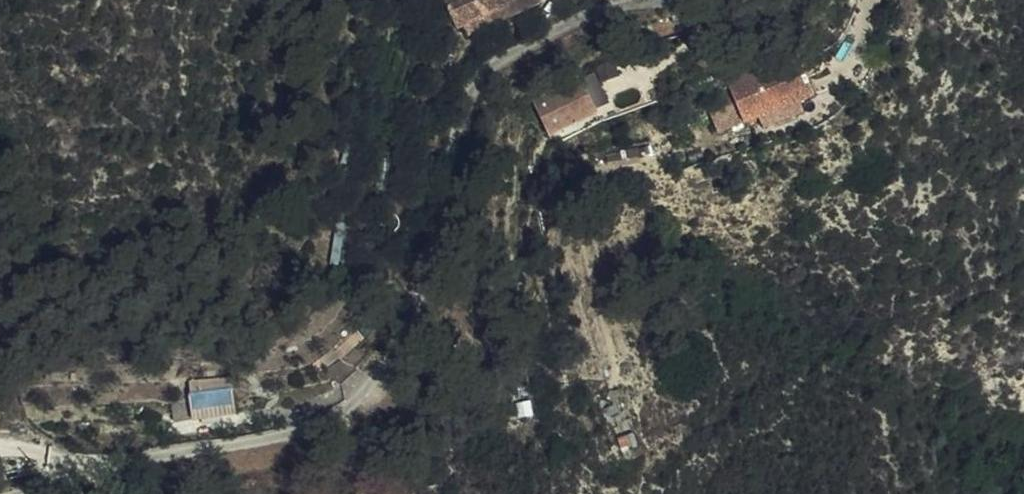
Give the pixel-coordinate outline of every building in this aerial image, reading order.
[(517,0),(443,0),(457,29),(464,26),(493,11),(517,0)] [(540,0),(517,0),(493,11),(498,21),(540,1),(540,0)] [(498,21),(493,11),(464,26),(468,35),(498,21)] [(813,95),(799,56),(727,83),(743,123),(759,117),(763,127),(802,111),(798,101),(813,95)] [(598,112),(583,78),(536,102),(544,121),(539,123),(543,132),(549,130),(552,134),(598,112)] [(701,125),(690,130),(693,136),(704,132),(701,125)] [(342,384),(355,368),(331,354),(317,364),(342,384)] [(189,403),(192,420),(193,422),(235,414),(232,400),(229,386),(189,391),(188,400),(189,403)] [(172,405),(174,423),(192,420),(189,403),(172,405)]
